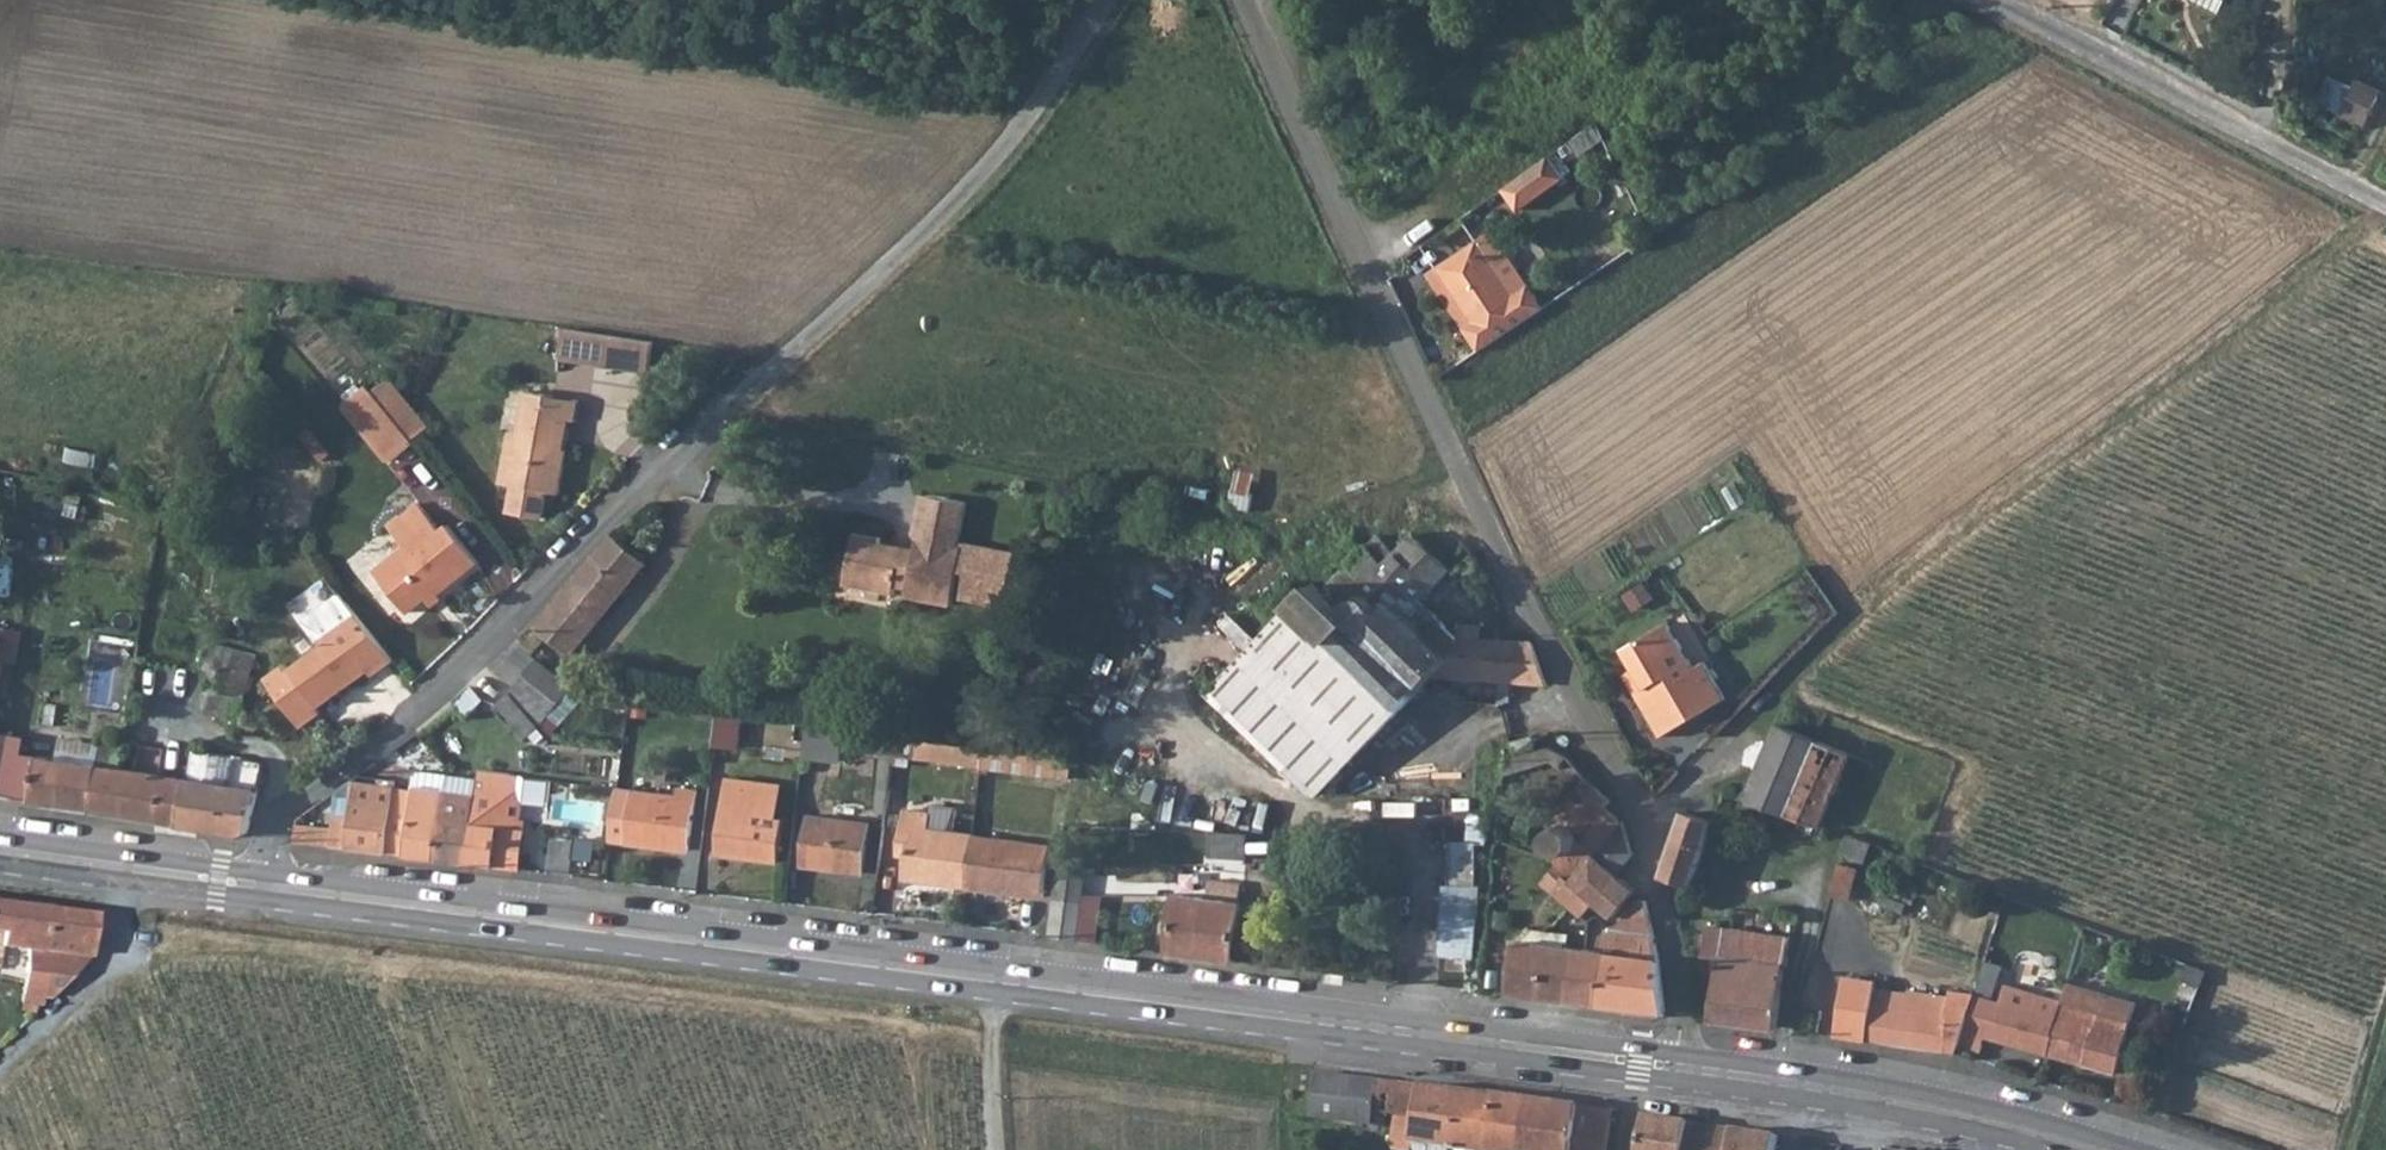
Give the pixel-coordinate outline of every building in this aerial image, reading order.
[(2221,13),(2227,0),(2196,0),(2221,13)] [(2340,114),(2353,87),(2329,75),(2316,102),(2340,114)] [(2381,91),(2357,79),(2353,87),(2340,114),(2364,126),(2381,91)] [(1549,155),(1503,187),(1518,209),(1564,176),(1549,155)] [(1463,216),(1423,244),(1438,268),(1439,267),(1478,241),(1479,240),(1463,216)] [(1479,240),(1478,241),(1513,295),(1529,285),(1493,231),(1479,240)] [(1478,241),(1439,267),(1475,321),(1465,328),(1479,350),(1544,307),(1529,285),(1513,295),(1478,241)] [(1438,268),(1429,273),(1465,328),(1475,321),(1439,267),(1438,268)] [(560,359),(596,365),(600,335),(565,330),(560,359)] [(596,365),(631,370),(635,340),(600,335),(596,365)] [(635,340),(631,370),(649,372),(653,343),(635,340)] [(344,403),(360,422),(383,403),(368,384),(344,403)] [(573,399),(527,390),(519,431),(511,430),(502,483),(514,485),(509,512),(542,518),(546,491),(558,493),(566,449),(564,449),(557,447),(562,418),(569,419),(573,399)] [(579,400),(573,399),(569,419),(575,420),(579,400)] [(383,403),(360,422),(392,461),(415,442),(383,403)] [(569,419),(562,418),(557,447),(564,449),(569,419)] [(949,499),(922,494),(919,510),(945,516),(949,499)] [(957,546),(966,502),(949,499),(945,516),(919,510),(914,533),(918,537),(916,548),(914,556),(880,549),(881,541),(882,537),(856,531),(845,583),(894,593),(896,585),(907,588),(906,596),(951,605),(958,571),(965,572),(960,598),(1004,607),(1015,553),(963,543),(962,547),(957,546)] [(419,503),(389,527),(391,530),(421,506),(419,503)] [(448,525),(441,530),(421,506),(391,530),(405,547),(375,571),(408,612),(425,597),(435,589),(438,593),(478,561),(448,525)] [(595,555),(629,582),(646,562),(612,534),(595,555)] [(1460,674),(1459,677),(1548,684),(1534,642),(1500,640),(1472,637),(1474,625),(1465,624),(1463,637),(1458,636),(1420,600),(1450,569),(1413,535),(1396,553),(1384,565),(1366,548),(1324,591),(1316,583),(1213,690),(1320,794),(1447,662),(1460,674)] [(1396,553),(1378,536),(1366,548),(1384,565),(1396,553)] [(914,556),(916,548),(881,541),(880,549),(914,556)] [(569,654),(629,582),(595,555),(536,626),(548,636),(569,654)] [(1641,584),(1623,595),(1632,610),(1650,598),(1641,584)] [(433,606),(442,598),(438,593),(435,589),(425,597),(433,606)] [(307,624),(319,640),(356,613),(340,594),(308,617),(307,624)] [(356,613),(319,640),(322,645),(291,668),(287,663),(267,678),(302,727),(322,712),(319,707),(369,671),(372,675),(393,660),(356,613)] [(1694,668),(1667,623),(1623,649),(1635,668),(1645,686),(1635,692),(1661,736),(1726,698),(1704,661),(1694,668)] [(15,634),(3,632),(0,654),(0,660),(4,660),(11,661),(15,634)] [(212,670),(250,681),(257,655),(209,643),(202,668),(212,670)] [(540,725),(571,686),(536,657),(510,690),(540,725)] [(1645,686),(1635,668),(1624,674),(1635,692),(1645,686)] [(212,670),(205,711),(243,718),(250,681),(212,670)] [(468,713),(485,699),(472,684),(456,699),(468,713)] [(571,686),(540,725),(548,733),(554,726),(550,723),(577,691),(571,686)] [(530,734),(540,725),(510,690),(496,704),(525,739),(530,734)] [(742,717),(717,714),(714,743),(739,746),(742,717)] [(748,747),(752,718),(742,717),(739,746),(748,747)] [(1816,739),(1780,723),(1769,751),(1759,774),(1794,789),(1816,739)] [(530,734),(537,742),(548,733),(540,725),(530,734)] [(845,730),(806,725),(802,756),(841,761),(843,748),(845,730)] [(860,750),(862,732),(845,730),(843,748),(860,750)] [(101,764),(99,764),(24,752),(26,738),(0,733),(0,795),(94,810),(101,764)] [(24,752),(99,764),(102,745),(27,734),(26,738),(24,752)] [(1515,740),(1513,741),(1517,753),(1538,747),(1534,735),(1532,735),(1515,740)] [(941,742),(895,736),(893,754),(910,757),(939,761),(941,742)] [(1851,753),(1816,739),(1794,789),(1783,814),(1819,827),(1851,753)] [(102,745),(99,764),(101,764),(121,767),(124,744),(103,741),(102,745)] [(941,742),(939,761),(981,766),(983,748),(941,742)] [(1549,762),(1559,767),(1578,789),(1588,778),(1569,755),(1551,746),(1549,747),(1539,749),(1543,764),(1549,762)] [(1008,770),(1011,751),(983,748),(981,766),(1008,770)] [(188,778),(230,784),(235,756),(192,749),(190,764),(188,778)] [(1539,749),(1536,750),(1520,755),(1508,759),(1506,775),(1543,764),(1539,749)] [(1070,778),(1072,759),(1042,755),(1011,751),(1008,770),(1070,778)] [(883,753),(876,812),(885,813),(892,763),(893,754),(883,753)] [(893,754),(892,763),(909,766),(910,757),(893,754)] [(235,756),(230,784),(188,778),(180,824),(214,829),(248,834),(251,821),(259,789),(264,760),(237,756),(235,756)] [(160,759),(158,773),(188,778),(190,764),(160,759)] [(159,820),(180,824),(188,778),(158,773),(121,767),(101,764),(94,810),(109,812),(159,820)] [(446,789),(448,774),(417,769),(415,785),(446,789)] [(510,782),(516,793),(518,774),(478,769),(477,778),(510,782)] [(446,789),(475,793),(477,778),(448,774),(446,789)] [(1794,789),(1759,774),(1747,802),(1783,814),(1794,789)] [(729,777),(720,848),(748,852),(747,857),(778,861),(784,818),(777,817),(781,784),(729,777)] [(510,782),(477,778),(475,793),(468,862),(520,869),(524,830),(518,830),(519,818),(521,802),(516,793),(510,782)] [(1577,831),(1578,833),(1578,835),(1579,837),(1595,852),(1622,821),(1607,807),(1612,801),(1612,800),(1610,798),(1588,778),(1578,789),(1551,819),(1557,824),(1558,823),(1560,823),(1562,822),(1564,823),(1566,823),(1568,823),(1570,824),(1572,825),(1573,827),(1575,828),(1576,829),(1577,831)] [(390,819),(395,786),(355,781),(352,818),(334,815),(331,845),(405,854),(410,822),(390,819)] [(418,856),(435,858),(446,789),(415,785),(414,790),(395,786),(390,819),(410,822),(405,854),(418,856)] [(678,796),(619,788),(612,840),(689,850),(696,791),(679,788),(678,796)] [(475,793),(446,789),(435,858),(450,860),(468,862),(475,793)] [(967,887),(973,834),(973,832),(953,830),(930,827),(932,811),(906,808),(901,844),(910,845),(909,854),(906,879),(967,887)] [(1005,838),(973,834),(967,887),(1045,896),(1051,844),(1053,833),(1055,815),(1009,809),(1005,838)] [(953,830),(955,814),(932,811),(930,827),(953,830)] [(1662,872),(1693,883),(1714,821),(1683,811),(1662,872)] [(1473,841),(1452,839),(1444,956),(1480,959),(1490,813),(1475,812),(1473,841)] [(863,872),(870,823),(811,815),(805,864),(863,872)] [(1595,852),(1579,837),(1578,835),(1578,833),(1577,831),(1576,829),(1575,828),(1573,827),(1572,825),(1570,824),(1568,823),(1566,823),(1564,823),(1562,822),(1560,823),(1558,823),(1557,824),(1554,825),(1552,826),(1550,828),(1549,830),(1548,832),(1547,835),(1547,838),(1547,840),(1547,842),(1548,844),(1549,847),(1550,848),(1552,850),(1554,852),(1555,853),(1558,854),(1558,861),(1575,875),(1571,880),(1566,875),(1552,889),(1572,907),(1583,917),(1591,908),(1596,903),(1614,918),(1637,890),(1618,872),(1634,854),(1623,820),(1622,821),(1595,852)] [(1210,855),(1246,856),(1248,832),(1211,830),(1210,855)] [(1864,863),(1872,843),(1847,833),(1842,854),(1864,863)] [(901,844),(900,853),(909,854),(910,845),(901,844)] [(720,848),(720,854),(747,857),(748,852),(720,848)] [(1857,867),(1839,863),(1831,895),(1849,900),(1857,867)] [(1085,865),(1059,865),(1055,899),(1068,901),(1069,893),(1082,894),(1083,882),(1084,874),(1085,865)] [(1085,865),(1084,874),(1095,876),(1096,865),(1085,865)] [(1242,891),(1243,882),(1226,880),(1223,900),(1240,902),(1242,891)] [(1101,884),(1083,882),(1082,894),(1076,939),(1094,942),(1101,884)] [(1068,901),(1055,899),(1051,936),(1076,939),(1082,894),(1069,893),(1068,901)] [(1240,902),(1223,900),(1179,894),(1172,952),(1233,959),(1240,902)] [(1583,975),(1570,973),(1567,1001),(1631,1009),(1666,1014),(1660,960),(1654,932),(1647,900),(1639,901),(1619,923),(1615,925),(1611,925),(1611,932),(1604,932),(1600,936),(1599,952),(1586,950),(1583,975)] [(28,949),(16,1008),(26,1009),(30,994),(48,998),(86,959),(87,957),(36,950),(41,908),(0,903),(0,945),(28,949)] [(41,908),(36,950),(87,957),(93,915),(41,908)] [(1756,1026),(1777,1028),(1784,966),(1785,966),(1787,965),(1790,937),(1707,926),(1703,956),(1719,958),(1710,1020),(1756,1026)] [(1550,945),(1552,932),(1533,929),(1522,942),(1550,945)] [(1570,934),(1552,932),(1550,945),(1568,948),(1570,934)] [(1522,942),(1519,941),(1512,995),(1517,995),(1542,998),(1567,1001),(1570,973),(1583,975),(1586,950),(1568,948),(1550,945),(1522,942)] [(1992,999),(2001,967),(1986,962),(1975,995),(1992,999)] [(1898,1045),(1956,1053),(1958,1046),(1975,995),(1950,992),(1950,997),(1907,991),(1907,993),(1874,989),(1875,982),(1844,977),(1836,1036),(1898,1045)] [(1985,1037),(2048,1055),(2062,1001),(2003,984),(1998,1001),(1992,999),(1975,995),(1958,1046),(1980,1053),(1985,1037)] [(2135,1003),(2067,984),(2062,1001),(2048,1055),(2116,1074),(2135,1003)] [(1318,1073),(1311,1118),(1347,1123),(1353,1077),(1318,1073)] [(1353,1077),(1347,1123),(1370,1127),(1372,1115),(1395,1118),(1399,1082),(1353,1077)] [(1393,1130),(1391,1148),(1392,1149),(1411,1149),(1412,1144),(1453,1149),(1455,1149),(1488,1149),(1495,1096),(1399,1082),(1395,1118),(1393,1130)] [(1488,1149),(1606,1149),(1611,1112),(1495,1096),(1488,1149)] [(1372,1115),(1370,1127),(1393,1130),(1395,1118),(1372,1115)] [(1644,1116),(1639,1149),(1775,1149),(1777,1136),(1763,1134),(1744,1131),(1678,1121),(1644,1116)]
